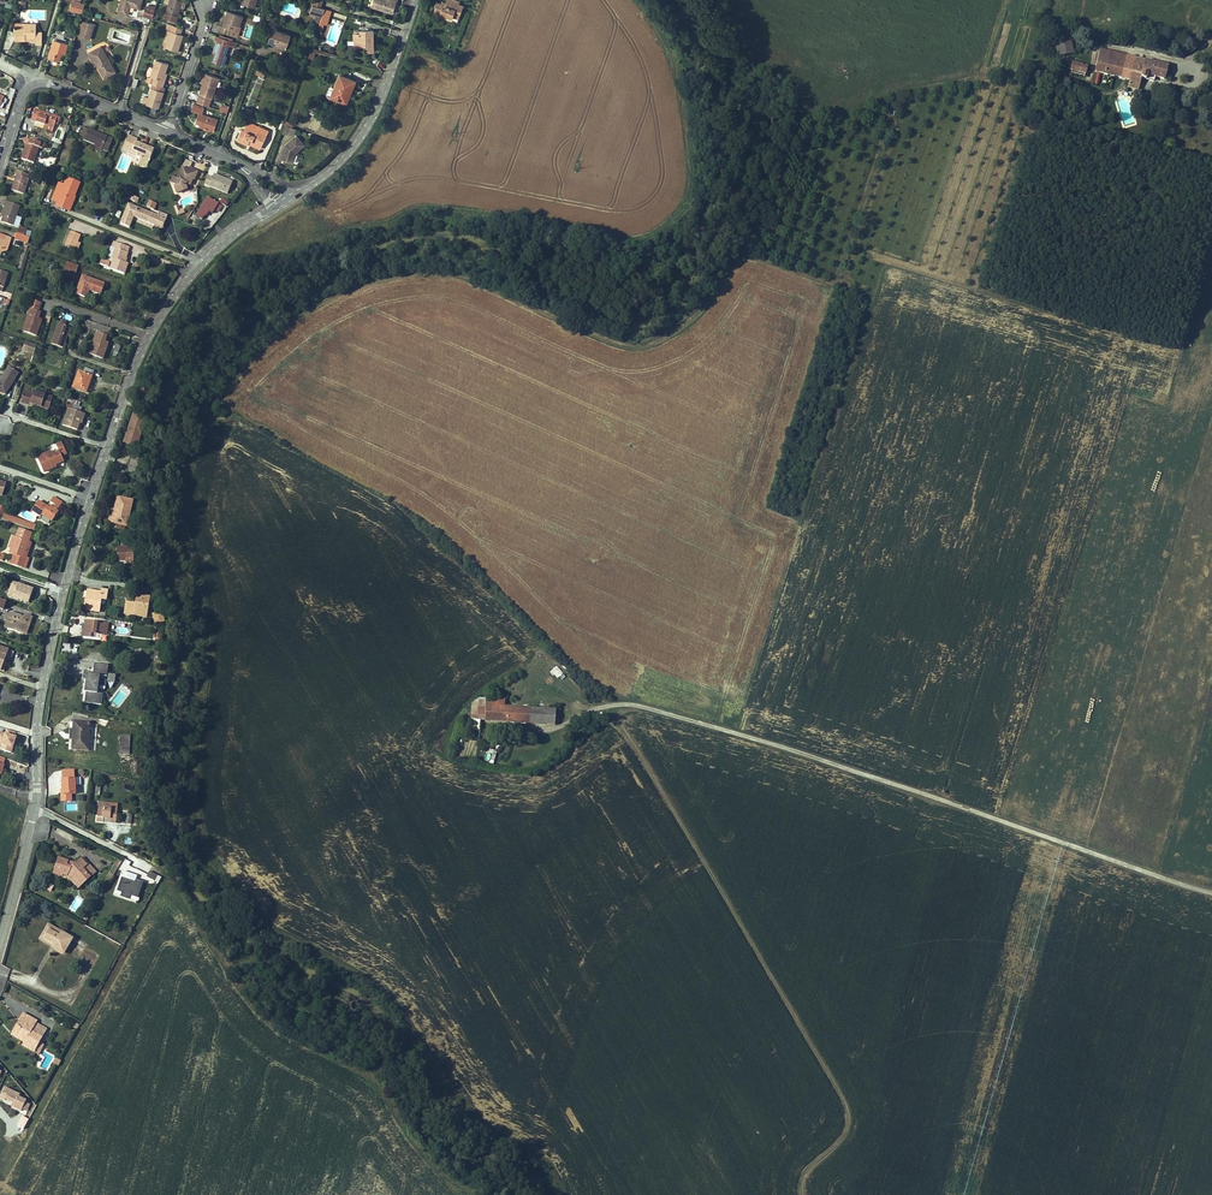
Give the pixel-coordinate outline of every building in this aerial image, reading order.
[(82,13),(85,4),(80,3),(81,0),(68,0),(72,1),(69,10),(82,13)] [(139,8),(142,0),(121,0),(118,12),(127,15),(130,6),(139,8)] [(181,7),(183,1),(182,1),(180,0),(170,0),(168,4),(164,18),(176,22),(181,7)] [(393,13),(397,0),(387,0),(373,0),(373,2),(376,2),(374,8),(393,13)] [(446,3),(442,1),(441,3),(436,2),(435,6),(436,7),(434,12),(438,14),(439,15),(440,14),(445,16),(452,18),(452,17),(453,15),(459,17),(457,16),(459,12),(461,13),(463,6),(459,4),(458,4),(459,1),(456,0),(453,8),(445,5),(446,3)] [(446,3),(445,5),(453,8),(456,0),(447,0),(446,3)] [(303,11),(310,13),(312,5),(305,3),(303,11)] [(322,17),(325,9),(312,5),(310,13),(318,15),(322,17)] [(143,15),(152,18),(155,10),(148,7),(145,7),(143,15)] [(322,17),(320,22),(323,24),(325,19),(326,17),(328,18),(331,10),(325,9),(322,17)] [(243,16),(227,10),(225,16),(224,20),(222,26),(219,25),(218,30),(236,36),(243,16)] [(316,34),(318,29),(320,22),(322,17),(318,15),(312,32),(316,34)] [(75,35),(80,36),(84,21),(80,20),(75,35)] [(94,24),(84,21),(80,36),(90,39),(94,24)] [(14,40),(35,41),(35,44),(42,44),(42,33),(36,33),(36,24),(15,23),(14,40)] [(170,24),(168,30),(171,31),(165,48),(166,48),(178,52),(183,35),(180,34),(182,29),(170,24)] [(290,35),(272,29),(268,41),(286,48),(288,43),(290,35)] [(165,49),(166,48),(165,48),(171,31),(168,30),(162,48),(165,49)] [(373,30),(360,30),(360,31),(357,31),(357,33),(354,34),(354,46),(366,46),(366,47),(368,47),(368,51),(373,51),(373,30)] [(1055,50),(1060,49),(1067,31),(1053,34),(1055,50)] [(1067,31),(1060,49),(1071,47),(1069,31),(1067,31)] [(214,54),(212,61),(222,64),(225,56),(229,45),(235,48),(237,43),(216,35),(214,41),(216,41),(212,53),(214,54)] [(59,62),(61,54),(60,53),(61,50),(66,51),(68,44),(54,40),(49,59),(59,62)] [(1100,41),(1094,62),(1095,62),(1114,67),(1121,69),(1126,48),(1100,41)] [(104,78),(115,72),(101,46),(90,52),(95,62),(104,78)] [(1125,78),(1136,81),(1140,69),(1144,53),(1126,48),(1121,69),(1127,71),(1125,78)] [(1165,58),(1144,53),(1140,69),(1150,71),(1151,66),(1162,69),(1165,58)] [(1085,65),(1086,58),(1073,55),(1071,61),(1072,61),(1085,65)] [(168,64),(156,60),(153,68),(150,76),(149,76),(147,82),(152,84),(163,87),(167,74),(165,73),(168,64)] [(218,78),(206,74),(203,83),(196,102),(209,106),(218,78)] [(330,97),(346,103),(356,80),(339,74),(330,97)] [(161,102),(165,88),(163,87),(152,84),(148,98),(146,103),(146,105),(158,109),(160,104),(161,102)] [(219,109),(227,112),(229,106),(221,103),(219,109)] [(204,107),(193,104),(191,110),(199,113),(195,122),(200,124),(199,127),(213,131),(217,118),(202,113),(204,107)] [(242,115),(248,117),(250,110),(244,108),(242,115)] [(55,124),(58,125),(60,118),(57,117),(58,116),(35,109),(31,121),(44,125),(43,129),(52,132),(55,124)] [(249,127),(257,131),(259,126),(248,121),(244,130),(246,131),(249,127)] [(291,127),(285,125),(282,133),(289,135),(291,127)] [(268,130),(259,126),(257,131),(249,127),(246,131),(244,130),(241,129),(236,139),(247,144),(247,143),(249,139),(261,145),(268,130)] [(79,138),(83,140),(88,129),(83,127),(79,138)] [(107,151),(113,138),(93,130),(93,129),(89,127),(88,129),(83,140),(95,144),(102,147),(101,149),(107,151)] [(137,138),(128,135),(122,150),(127,152),(128,149),(137,153),(136,155),(140,157),(138,164),(146,167),(153,149),(136,141),(137,138)] [(292,163),(296,153),(305,145),(296,135),(286,144),(287,145),(284,148),(280,159),(292,163)] [(24,143),(26,144),(28,144),(26,151),(24,150),(21,159),(34,163),(39,147),(42,149),(43,144),(26,138),(24,143)] [(261,145),(249,139),(247,143),(260,149),(261,145)] [(188,169),(182,166),(177,178),(171,176),(169,182),(175,184),(174,188),(176,193),(187,189),(186,185),(187,183),(190,185),(193,179),(194,180),(198,171),(189,167),(188,169)] [(29,179),(27,178),(28,174),(16,171),(15,175),(16,175),(11,190),(24,194),(29,179)] [(208,176),(205,184),(227,194),(232,182),(214,174),(213,178),(208,176)] [(59,184),(55,194),(60,196),(58,202),(68,206),(72,196),(73,197),(79,184),(67,179),(64,186),(59,184)] [(57,205),(69,210),(74,198),(73,197),(72,196),(68,206),(58,202),(57,205)] [(207,197),(195,216),(202,220),(204,216),(206,213),(209,211),(212,213),(214,210),(219,204),(207,197)] [(149,200),(146,206),(154,209),(156,203),(149,200)] [(13,226),(16,217),(20,206),(5,201),(3,206),(6,207),(1,222),(13,226)] [(128,204),(120,223),(129,227),(133,216),(154,225),(158,216),(128,204)] [(174,206),(177,215),(184,212),(183,208),(180,209),(178,205),(174,206)] [(158,216),(154,225),(162,228),(166,219),(158,216)] [(16,217),(13,226),(19,228),(22,218),(16,217)] [(19,228),(17,234),(30,238),(31,232),(24,230),(24,229),(19,228)] [(65,245),(71,231),(68,230),(62,244),(65,245)] [(74,250),(74,249),(77,243),(80,235),(71,231),(65,245),(65,246),(74,250)] [(1,252),(7,251),(11,238),(0,234),(0,255),(1,252)] [(30,238),(17,234),(15,239),(28,243),(30,238)] [(128,263),(126,262),(124,262),(125,260),(126,260),(127,258),(126,257),(128,252),(127,252),(129,247),(114,242),(112,247),(111,247),(108,256),(112,258),(111,258),(114,259),(110,269),(124,273),(128,263)] [(28,247),(26,246),(19,268),(20,269),(28,247)] [(78,266),(67,262),(63,275),(74,279),(78,266)] [(105,283),(82,275),(75,294),(87,298),(89,291),(101,295),(105,283)] [(36,335),(41,320),(38,319),(40,313),(38,312),(41,303),(32,300),(28,309),(30,310),(23,331),(36,335)] [(66,344),(65,343),(67,336),(70,328),(65,326),(58,324),(51,344),(64,348),(66,344)] [(94,330),(108,334),(110,328),(96,324),(94,330)] [(103,358),(108,343),(104,342),(107,336),(97,333),(90,354),(103,358)] [(37,345),(25,341),(22,350),(34,354),(37,345)] [(5,394),(9,387),(8,383),(10,381),(12,383),(18,373),(9,367),(0,380),(0,392),(5,394)] [(78,370),(72,388),(81,391),(82,388),(87,390),(90,382),(88,381),(89,380),(91,380),(94,371),(84,368),(83,372),(78,370)] [(21,402),(30,405),(30,404),(34,405),(49,410),(52,397),(34,391),(34,393),(25,390),(21,402)] [(77,430),(79,423),(80,420),(78,419),(81,412),(80,412),(81,407),(79,407),(68,403),(66,407),(68,408),(62,425),(77,430)] [(131,416),(122,443),(134,447),(143,420),(131,416)] [(64,461),(61,456),(67,453),(61,442),(56,445),(58,451),(48,455),(46,452),(37,457),(44,472),(53,468),(52,464),(54,463),(55,465),(64,461)] [(132,456),(129,467),(130,467),(137,469),(140,458),(132,456)] [(32,510),(41,517),(42,515),(52,521),(58,512),(57,511),(62,503),(53,497),(50,502),(55,505),(53,508),(51,506),(49,508),(47,507),(38,501),(32,510)] [(126,526),(133,500),(119,497),(118,498),(115,510),(114,509),(111,509),(108,521),(117,524),(116,528),(125,530),(126,526)] [(12,519),(2,516),(1,518),(34,530),(35,527),(24,523),(12,519)] [(20,529),(16,538),(12,537),(9,548),(11,548),(14,550),(13,554),(10,563),(19,566),(22,557),(23,557),(28,542),(31,533),(20,529)] [(19,566),(23,568),(31,543),(28,542),(23,557),(22,557),(19,566)] [(126,568),(133,568),(133,547),(117,547),(117,560),(126,560),(126,568)] [(9,581),(8,584),(5,593),(9,594),(8,595),(28,602),(32,589),(13,582),(13,583),(9,581)] [(101,600),(106,601),(108,589),(102,588),(101,592),(87,589),(84,610),(99,612),(101,600)] [(124,614),(147,618),(150,596),(136,594),(135,603),(126,602),(124,614)] [(162,611),(152,613),(154,623),(159,622),(159,623),(165,622),(162,611)] [(5,627),(26,634),(32,617),(25,615),(24,618),(10,613),(10,614),(6,613),(3,619),(7,621),(5,627)] [(96,622),(85,620),(84,630),(83,630),(82,635),(91,636),(92,632),(97,633),(107,634),(108,626),(96,624),(96,622)] [(94,663),(93,674),(99,675),(107,676),(108,665),(94,663)] [(93,674),(86,673),(84,692),(86,692),(97,693),(99,675),(93,674)] [(97,693),(86,692),(85,703),(101,705),(103,694),(97,693)] [(475,730),(475,735),(484,735),(485,723),(560,727),(560,710),(510,708),(503,708),(504,699),(504,695),(496,695),(496,698),(490,698),(489,714),(484,714),(484,722),(478,721),(478,730),(475,730)] [(74,722),(72,749),(89,750),(90,724),(90,722),(74,722)] [(16,738),(0,732),(0,745),(1,745),(0,747),(0,750),(11,753),(16,738)] [(120,735),(119,754),(129,754),(130,735),(120,735)] [(61,770),(62,779),(75,779),(75,778),(74,770),(61,770)] [(61,801),(62,801),(71,801),(71,794),(75,794),(75,785),(75,779),(62,779),(62,794),(61,794),(61,801)] [(116,823),(117,809),(113,809),(113,804),(99,802),(97,821),(116,823)] [(90,876),(95,872),(82,857),(81,859),(86,865),(83,868),(90,876)] [(58,858),(54,873),(61,876),(62,874),(67,876),(67,875),(73,877),(81,885),(90,876),(83,868),(86,865),(81,859),(76,863),(71,867),(66,866),(68,861),(58,858)] [(124,871),(121,877),(135,882),(137,876),(124,871)] [(158,883),(161,878),(150,872),(147,877),(158,883)] [(78,888),(81,885),(73,877),(67,875),(78,888)] [(138,898),(143,882),(136,879),(135,882),(121,877),(117,891),(122,892),(120,896),(129,900),(131,895),(138,898)] [(52,926),(48,924),(39,939),(55,948),(56,947),(55,946),(55,945),(55,944),(56,943),(54,942),(53,943),(45,938),(52,926)] [(55,949),(63,954),(73,938),(52,926),(45,938),(53,943),(54,942),(56,943),(55,944),(55,945),(55,946),(56,947),(55,948),(55,949)] [(21,1022),(26,1014),(24,1013),(16,1026),(20,1028),(23,1023),(21,1022)] [(34,1051),(42,1037),(31,1031),(36,1022),(37,1020),(26,1014),(21,1022),(23,1023),(20,1028),(16,1026),(12,1033),(23,1039),(24,1037),(26,1039),(23,1045),(34,1051)] [(47,1028),(36,1022),(31,1031),(42,1037),(47,1028)] [(21,1041),(23,1039),(12,1033),(11,1035),(21,1041)] [(33,1053),(34,1051),(23,1045),(22,1046),(33,1053)] [(20,1096),(6,1089),(2,1099),(6,1101),(5,1103),(13,1107),(12,1108),(22,1113),(27,1102),(19,1098),(20,1096)] [(23,1129),(28,1119),(20,1116),(16,1126),(23,1129)]
